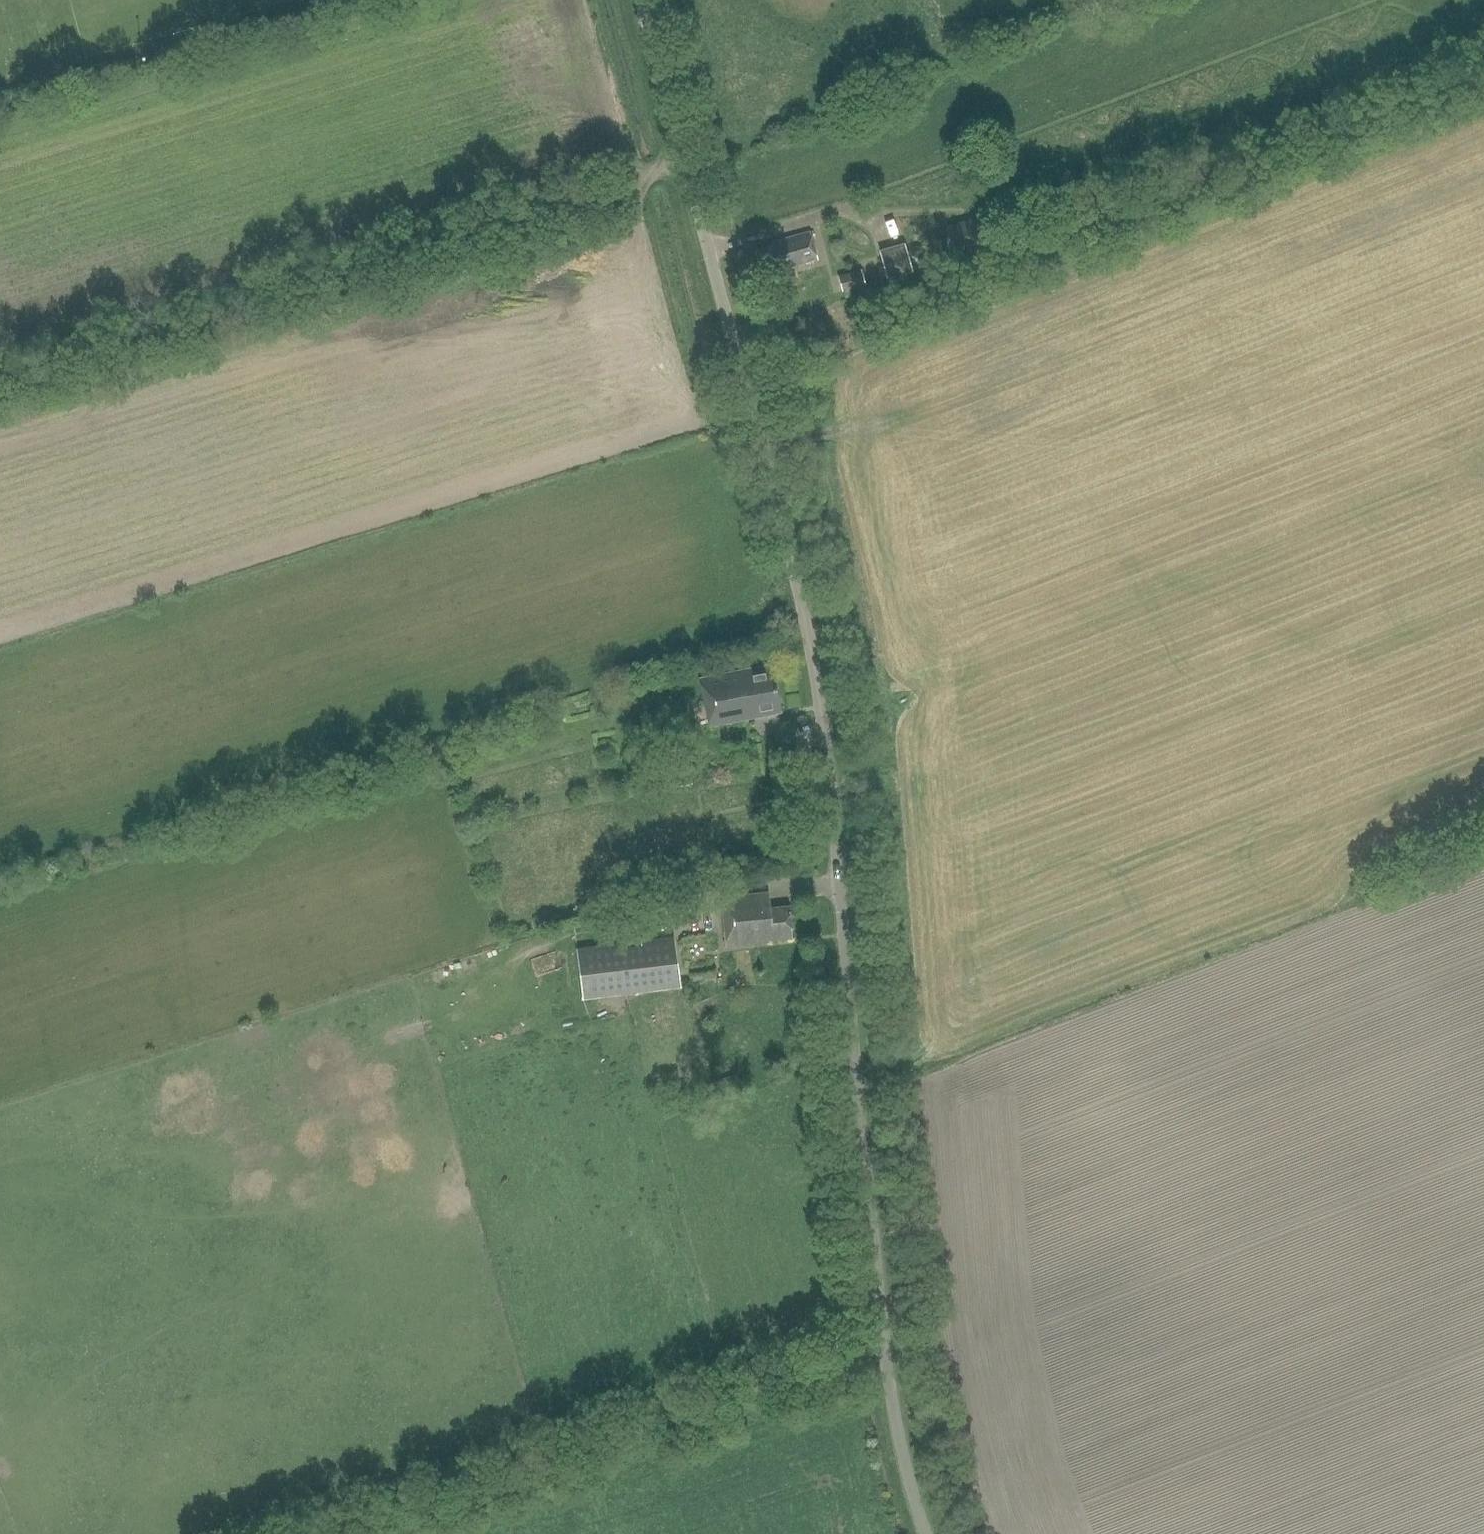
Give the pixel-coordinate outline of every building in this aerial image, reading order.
[(988,242),(981,216),(946,226),(953,252),(988,242)] [(781,271),(817,261),(809,231),(772,241),(774,246),(757,250),(762,269),(779,265),(781,271)] [(905,243),(879,250),(888,280),(914,273),(905,243)] [(861,271),(840,277),(843,291),(865,285),(861,271)] [(711,729),(782,714),(771,666),(700,681),(711,729)] [(769,944),(792,941),(788,908),(767,911),(765,896),(719,902),(726,950),(769,945),(769,944)] [(584,999),(682,988),(676,936),(642,940),(643,945),(628,946),(628,942),(578,948),(584,999)]
